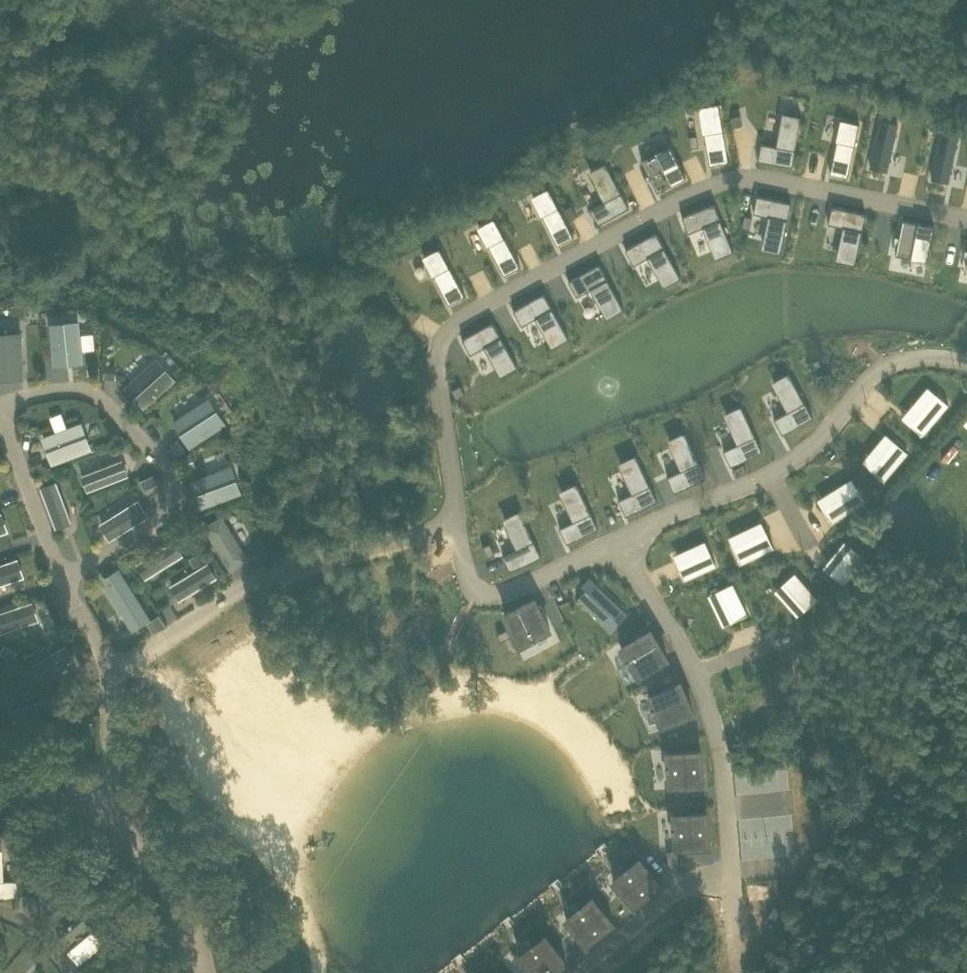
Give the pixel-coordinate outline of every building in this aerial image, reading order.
[(719,102),(700,105),(710,164),(729,161),(719,102)] [(762,142),(759,159),(793,165),(802,115),(782,112),(776,145),(762,142)] [(741,115),(731,116),(733,126),(743,124),(741,115)] [(881,118),(870,167),(888,170),(899,122),(881,118)] [(842,119),(831,172),(848,176),(859,122),(842,119)] [(941,130),(931,178),(949,182),(959,134),(941,130)] [(697,134),(689,135),(691,147),(699,146),(697,134)] [(671,145),(642,159),(658,191),(686,177),(671,145)] [(604,162),(587,171),(603,201),(591,208),(599,223),(629,206),(604,162)] [(548,187),(533,195),(558,244),(574,235),(548,187)] [(757,194),(754,211),(768,214),(761,247),(781,251),(791,201),(757,194)] [(714,202),(682,215),(689,231),(703,225),(715,257),(733,249),(714,202)] [(833,205),(829,222),(843,225),(836,258),(855,262),(866,213),(833,205)] [(744,213),(742,226),(750,228),(752,215),(744,213)] [(495,216),(479,225),(505,273),(520,265),(495,216)] [(903,219),(896,254),(928,260),(934,224),(903,219)] [(466,231),(477,249),(488,243),(477,225),(466,231)] [(657,231),(627,248),(635,263),(648,256),(664,285),(681,276),(657,231)] [(440,246),(424,254),(450,303),(465,295),(440,246)] [(600,263),(570,279),(578,294),(591,287),(607,317),(624,307),(600,263)] [(545,292),(515,309),(523,324),(536,317),(552,347),(569,337),(545,292)] [(84,363),(80,320),(50,323),(54,366),(84,363)] [(493,320),(463,337),(471,352),(484,345),(501,375),(518,365),(493,320)] [(0,333),(0,379),(25,378),(22,332),(0,333)] [(156,357),(124,386),(144,408),(176,379),(156,357)] [(100,373),(99,359),(88,360),(89,374),(100,373)] [(115,379),(117,365),(106,363),(104,377),(115,379)] [(789,371),(771,381),(788,410),(775,418),(783,433),(813,416),(789,371)] [(830,372),(819,378),(823,386),(834,380),(830,372)] [(457,398),(465,393),(460,384),(452,389),(457,398)] [(221,388),(212,393),(225,419),(233,414),(221,388)] [(949,404),(936,393),(910,424),(923,434),(949,404)] [(209,397),(173,420),(190,447),(227,423),(209,397)] [(741,404),(723,412),(737,443),(724,449),(732,465),(763,450),(741,404)] [(52,464),(93,448),(82,420),(42,436),(52,464)] [(684,430),(666,439),(681,469),(668,476),(675,491),(706,477),(684,430)] [(186,449),(178,438),(170,443),(178,455),(186,449)] [(908,452),(894,441),(871,468),(885,479),(908,452)] [(196,466),(192,452),(182,455),(187,469),(196,466)] [(44,465),(40,453),(29,457),(34,470),(43,467),(45,467),(44,465)] [(636,453),(618,462),(632,492),(619,499),(626,514),(657,500),(636,453)] [(89,491),(128,475),(122,460),(83,475),(89,491)] [(747,471),(743,463),(733,468),(736,476),(747,471)] [(231,467),(190,482),(201,509),(241,495),(231,467)] [(158,483),(153,474),(140,480),(145,489),(158,483)] [(40,487),(56,528),(72,523),(56,481),(40,487)] [(578,482),(560,490),(574,521),(561,527),(568,542),(599,528),(578,482)] [(857,487),(823,508),(832,522),(866,501),(857,487)] [(139,498),(99,523),(110,540),(149,515),(139,498)] [(520,509),(502,518),(517,548),(503,554),(511,570),(542,555),(520,509)] [(231,570),(250,558),(223,514),(203,525),(231,570)] [(774,547),(766,531),(734,546),(742,563),(774,547)] [(175,540),(137,563),(145,577),(183,554),(175,540)] [(490,543),(483,546),(488,556),(495,553),(490,543)] [(853,547),(832,574),(844,584),(866,557),(853,547)] [(709,549),(678,563),(685,579),(716,565),(709,549)] [(189,558),(195,567),(207,558),(201,550),(189,558)] [(262,550),(250,558),(256,568),(269,561),(262,550)] [(17,556),(0,562),(0,581),(23,573),(17,556)] [(208,562),(170,586),(179,600),(217,576),(208,562)] [(119,571),(101,582),(132,631),(150,620),(119,571)] [(795,572),(783,583),(806,608),(818,597),(795,572)] [(733,583),(719,589),(734,620),(748,614),(733,583)] [(586,589),(578,598),(603,621),(610,613),(615,617),(624,608),(599,584),(590,593),(586,589)] [(38,617),(32,599),(0,610),(0,630),(38,617)] [(535,600),(505,615),(520,646),(532,640),(533,642),(537,640),(536,638),(550,631),(535,600)] [(165,624),(159,614),(147,622),(153,631),(165,624)] [(501,641),(512,636),(508,628),(497,634),(501,641)] [(650,629),(621,646),(627,658),(625,659),(627,663),(630,661),(638,675),(668,658),(650,629)] [(28,664),(37,679),(74,658),(65,643),(28,664)] [(1,651),(13,659),(18,652),(5,644),(1,651)] [(681,681),(649,694),(654,707),(652,708),(653,711),(656,710),(662,726),(694,712),(681,681)] [(60,695),(10,709),(15,725),(64,711),(60,695)] [(668,766),(666,766),(666,771),(668,770),(670,787),(704,784),(701,750),(667,753),(668,766)] [(706,796),(671,796),(671,809),(668,809),(668,814),(671,813),(671,830),(706,830),(706,796)] [(0,848),(0,897),(19,896),(19,878),(5,879),(4,847),(0,848)] [(669,880),(648,853),(637,861),(636,859),(633,862),(634,864),(621,874),(642,901),(669,880)] [(58,887),(51,893),(57,901),(65,894),(58,887)] [(620,917),(599,890),(589,898),(587,896),(584,898),(586,900),(573,910),(594,938),(620,917)] [(84,917),(58,938),(79,964),(105,942),(84,917)] [(556,933),(545,941),(544,939),(540,941),(542,943),(529,953),(544,972),(560,972),(577,960),(556,933)] [(8,951),(0,943),(0,960),(8,951)]
